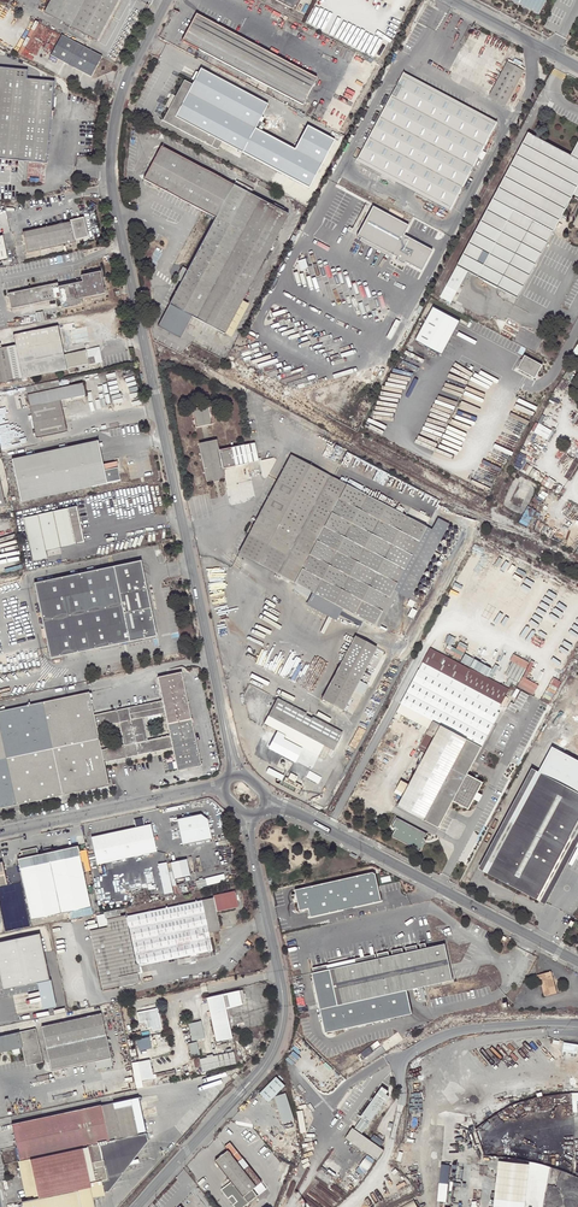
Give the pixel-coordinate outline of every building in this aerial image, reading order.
[(71,26),(84,0),(50,0),(44,11),(71,26)] [(71,26),(97,40),(119,0),(84,0),(71,26)] [(292,9),(296,0),(275,0),(292,9)] [(292,9),(294,10),(300,0),(296,0),(292,9)] [(538,14),(545,0),(512,0),(538,14)] [(196,14),(182,40),(303,105),(317,79),(196,14)] [(51,55),(91,76),(102,56),(62,34),(51,55)] [(508,62),(491,94),(506,102),(523,70),(508,62)] [(28,69),(0,67),(0,158),(47,162),(55,80),(27,78),(28,69)] [(307,125),(295,149),(269,135),(261,131),(263,126),(265,124),(259,120),(268,104),(201,68),(192,84),(184,80),(175,96),(173,100),(169,108),(163,120),(218,149),(222,142),(232,147),(240,152),(294,180),(302,184),(309,188),(335,140),(307,125)] [(404,72),(359,158),(452,207),(480,154),(487,142),(496,125),(410,79),(412,76),(404,72)] [(420,81),(412,76),(410,79),(496,125),(497,123),(471,108),(469,110),(419,82),(420,81)] [(505,105),(506,102),(491,94),(489,97),(505,105)] [(169,108),(173,100),(169,98),(165,106),(169,108)] [(263,126),(261,131),(269,135),(271,130),(263,126)] [(574,192),(577,194),(577,150),(574,157),(528,133),(440,296),(451,302),(468,271),(518,297),(574,192)] [(494,146),(487,142),(480,154),(488,158),(494,146)] [(215,218),(187,271),(182,281),(169,304),(224,334),(242,300),(288,215),(282,212),(284,209),(274,204),(273,206),(251,194),(234,185),(161,146),(144,179),(215,218)] [(450,210),(452,207),(359,158),(357,161),(450,210)] [(244,172),(234,167),(232,171),(241,177),(244,172)] [(302,184),(294,180),(292,183),(301,187),(300,188),(304,190),(303,191),(308,194),(310,189),(309,188),(302,184)] [(237,181),(234,185),(251,194),(253,190),(237,181)] [(272,187),(260,181),(259,184),(258,186),(269,192),(272,187)] [(406,227),(372,208),(355,239),(419,273),(430,253),(401,237),(406,227)] [(27,251),(74,241),(74,239),(87,236),(87,235),(82,216),(69,219),(70,221),(22,231),(27,251)] [(178,279),(182,281),(187,271),(183,269),(178,277),(179,277),(178,279)] [(80,298),(104,293),(99,270),(80,274),(81,277),(81,281),(77,282),(57,286),(56,282),(6,293),(9,308),(54,299),(56,306),(61,305),(61,308),(81,304),(80,298)] [(246,302),(242,300),(224,334),(228,336),(231,337),(249,304),(246,302)] [(432,309),(414,343),(440,357),(458,323),(432,309)] [(63,355),(57,325),(13,335),(15,345),(1,348),(0,348),(0,383),(79,367),(80,370),(89,369),(88,365),(96,363),(93,353),(88,354),(88,357),(86,357),(85,350),(76,352),(77,353),(67,356),(67,357),(64,358),(63,355)] [(525,355),(520,370),(540,377),(545,363),(525,355)] [(27,394),(58,388),(57,380),(25,387),(27,394)] [(84,395),(82,383),(58,388),(27,394),(36,438),(66,431),(61,408),(67,407),(65,399),(84,395)] [(193,422),(194,427),(201,425),(206,424),(212,423),(208,405),(190,408),(193,419),(193,422)] [(538,422),(534,431),(550,439),(554,430),(538,422)] [(115,462),(102,465),(97,441),(11,459),(21,502),(97,485),(98,486),(104,485),(106,484),(107,484),(110,484),(112,483),(114,483),(117,482),(120,481),(119,479),(119,478),(119,477),(118,477),(118,476),(118,475),(117,475),(117,474),(118,474),(115,462)] [(222,468),(257,461),(253,442),(249,443),(216,450),(214,441),(210,442),(205,443),(198,444),(206,480),(211,479),(217,478),(222,477),(220,468),(222,468)] [(283,557),(275,574),(280,576),(284,569),(298,577),(347,485),(334,478),(289,455),(284,463),(246,537),(283,557)] [(280,576),(311,592),(341,608),(373,625),(425,526),(347,485),(298,577),(284,569),(280,576)] [(84,543),(76,506),(23,518),(33,561),(47,558),(45,551),(84,543)] [(447,526),(435,520),(430,529),(397,592),(408,598),(413,590),(422,574),(430,559),(432,555),(447,526)] [(430,529),(425,526),(373,625),(378,628),(397,592),(430,529)] [(237,553),(275,574),(283,557),(246,537),(237,553)] [(115,566),(34,583),(48,647),(50,659),(157,636),(141,561),(115,566)] [(335,620),(341,608),(311,592),(304,604),(335,620)] [(408,598),(407,601),(417,607),(418,604),(408,598)] [(342,711),(353,691),(358,680),(376,648),(354,636),(320,699),(342,711)] [(430,648),(422,663),(500,706),(501,705),(509,690),(471,669),(470,669),(430,648)] [(482,783),(467,774),(499,714),(497,712),(418,669),(400,703),(403,705),(425,717),(433,721),(418,748),(427,752),(409,785),(401,781),(396,789),(404,793),(399,803),(398,802),(397,804),(398,804),(397,806),(438,828),(449,808),(453,801),(468,809),(473,799),(477,792),(482,783)] [(119,723),(123,746),(126,758),(150,753),(147,741),(142,718),(165,713),(170,736),(158,739),(160,751),(173,748),(177,771),(201,766),(181,673),(158,678),(162,701),(160,701),(93,716),(96,728),(119,723)] [(365,684),(358,680),(353,691),(360,695),(365,684)] [(93,716),(89,693),(0,712),(0,809),(108,786),(103,763),(101,750),(96,728),(93,716)] [(269,717),(310,738),(326,746),(332,750),(333,751),(342,733),(278,699),(269,717)] [(421,724),(425,717),(403,705),(399,712),(421,724)] [(326,746),(269,717),(265,724),(278,730),(287,735),(285,739),(303,748),(295,763),(313,771),(326,746)] [(287,735),(278,730),(268,749),(295,763),(303,748),(285,739),(287,735)] [(158,739),(147,741),(150,753),(160,751),(158,739)] [(115,760),(126,758),(123,746),(113,748),(115,760)] [(115,760),(113,748),(101,750),(103,763),(115,760)] [(285,776),(269,767),(266,773),(282,782),(285,776)] [(322,778),(309,771),(305,778),(319,785),(322,778)] [(577,835),(577,792),(539,771),(485,872),(517,889),(539,900),(544,890),(548,892),(569,852),(566,850),(571,840),(574,842),(577,835)] [(299,776),(291,772),(288,778),(296,782),(299,776)] [(482,795),(477,792),(473,799),(478,801),(482,795)] [(201,814),(177,819),(177,822),(180,821),(181,827),(179,829),(183,845),(212,839),(207,819),(201,814)] [(427,833),(396,817),(391,826),(396,828),(392,835),(420,850),(424,844),(422,843),(427,833)] [(151,822),(92,835),(98,863),(157,850),(151,822)] [(91,907),(78,846),(51,852),(44,854),(17,859),(30,920),(69,912),(91,907)] [(190,873),(187,857),(171,860),(175,877),(190,873)] [(166,893),(174,891),(168,861),(160,863),(166,893)] [(377,869),(294,888),(299,909),(309,906),(312,916),(384,900),(377,869)] [(198,879),(199,886),(227,881),(226,874),(198,879)] [(125,918),(125,916),(106,920),(108,927),(103,928),(116,987),(121,986),(121,987),(123,987),(123,989),(136,986),(136,984),(140,983),(138,973),(137,973),(127,927),(129,927),(138,967),(212,950),(208,933),(220,930),(216,912),(238,907),(235,891),(213,896),(213,897),(127,916),(127,917),(125,918)] [(92,914),(91,907),(69,912),(71,919),(92,914)] [(104,914),(105,919),(106,919),(120,915),(119,909),(104,912),(104,914)] [(103,928),(99,929),(90,931),(103,990),(116,987),(103,928)] [(50,981),(40,934),(0,941),(0,977),(4,998),(39,990),(39,987),(38,984),(50,981)] [(444,944),(439,945),(447,981),(452,980),(444,944)] [(327,1033),(414,1013),(408,990),(447,981),(439,945),(426,948),(420,949),(417,950),(406,953),(403,953),(392,956),(389,956),(378,959),(370,961),(364,962),(313,973),(327,1033)] [(540,979),(544,996),(556,993),(551,972),(536,975),(537,980),(540,979)] [(50,981),(38,984),(39,987),(43,1008),(57,1006),(50,981)] [(209,1009),(210,1013),(217,1043),(232,1040),(227,1017),(230,1016),(229,1009),(242,1006),(238,991),(206,998),(209,1009)] [(148,1028),(152,1027),(153,1031),(163,1029),(162,1024),(159,1025),(157,1014),(159,1014),(158,1008),(137,1013),(140,1023),(147,1021),(148,1028)] [(111,1058),(101,1013),(41,1027),(52,1071),(111,1058)] [(188,1024),(192,1042),(205,1039),(201,1021),(188,1024)] [(0,1037),(0,1053),(12,1050),(19,1048),(22,1048),(26,1066),(43,1062),(35,1029),(0,1037)] [(139,1039),(140,1050),(153,1048),(151,1037),(139,1039)] [(189,1044),(193,1055),(202,1053),(198,1041),(189,1044)] [(213,1056),(213,1055),(193,1059),(195,1068),(201,1067),(202,1071),(236,1064),(233,1052),(213,1056)] [(155,1085),(150,1059),(131,1063),(137,1089),(155,1085)] [(284,1085),(276,1076),(259,1093),(268,1102),(274,1096),(284,1085)] [(355,1128),(362,1134),(389,1095),(380,1089),(363,1113),(365,1114),(355,1128)] [(286,1093),(275,1096),(284,1123),(295,1120),(286,1093)] [(101,1105),(12,1124),(13,1129),(20,1161),(22,1161),(139,1135),(131,1100),(101,1106),(101,1105)] [(377,1160),(384,1150),(368,1138),(353,1127),(346,1138),(377,1160)] [(109,1193),(106,1180),(115,1178),(114,1176),(123,1174),(120,1163),(134,1159),(131,1145),(148,1141),(147,1134),(139,1135),(22,1161),(29,1196),(27,1197),(28,1200),(22,1202),(23,1204),(19,1205),(19,1206),(21,1206),(24,1206),(95,1206),(93,1198),(105,1195),(105,1193),(109,1193)] [(131,1145),(134,1159),(148,1141),(131,1145)] [(262,1182),(230,1142),(225,1146),(228,1150),(215,1161),(217,1163),(215,1164),(218,1167),(220,1166),(232,1181),(225,1186),(226,1188),(223,1190),(229,1198),(232,1195),(237,1201),(233,1204),(236,1206),(243,1206),(258,1196),(253,1189),(262,1182)] [(367,1171),(376,1161),(370,1155),(361,1165),(367,1171)] [(123,1174),(134,1159),(120,1163),(123,1174)] [(499,1160),(495,1198),(526,1201),(530,1163),(499,1160)] [(27,1197),(29,1196),(22,1161),(20,1161),(19,1161),(27,1197)] [(109,1193),(123,1174),(114,1176),(115,1178),(106,1180),(109,1193)] [(440,1191),(439,1206),(449,1206),(450,1192),(440,1191)] [(232,1195),(229,1198),(233,1204),(237,1201),(232,1195)] [(399,1206),(418,1206),(414,1199),(399,1206)]
